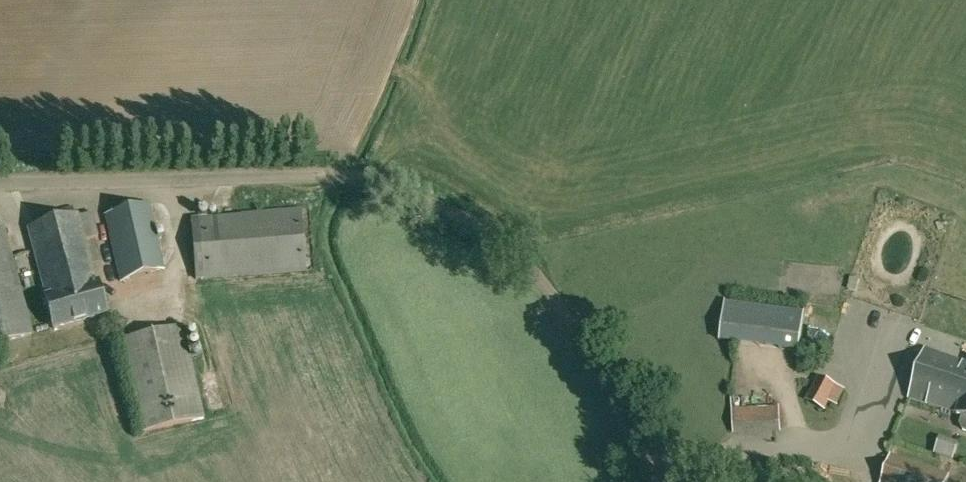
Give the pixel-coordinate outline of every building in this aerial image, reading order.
[(120,280),(164,270),(149,204),(105,215),(120,280)] [(204,278),(306,270),(301,210),(199,218),(204,278)] [(29,228),(41,274),(57,270),(62,287),(95,278),(85,242),(99,236),(93,213),(79,217),(78,215),(29,228)] [(3,228),(0,229),(0,343),(33,334),(3,228)] [(46,298),(54,329),(107,314),(98,282),(96,283),(95,278),(62,287),(57,270),(41,274),(47,297),(46,298)] [(805,311),(725,301),(720,340),(799,350),(805,311)] [(184,325),(119,339),(140,433),(205,419),(184,325)] [(962,416),(960,423),(963,430),(965,431),(965,362),(925,348),(909,397),(957,413),(957,414),(962,416)] [(838,408),(847,392),(818,376),(805,400),(825,411),(830,403),(838,408)] [(732,408),(733,433),(781,431),(780,405),(732,408)] [(950,473),(891,453),(881,481),(947,481),(950,473)]
